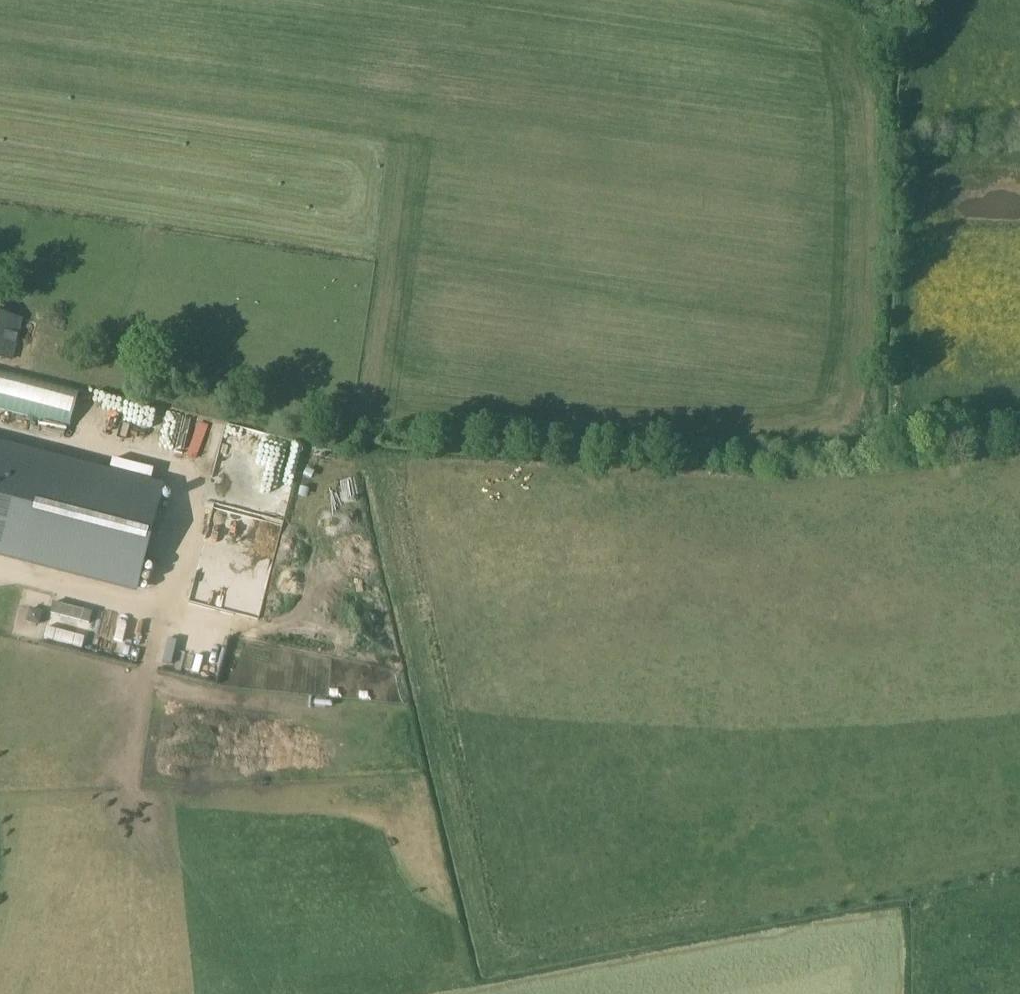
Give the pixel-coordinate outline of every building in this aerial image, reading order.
[(19,333),(23,318),(0,313),(0,329),(19,333)] [(13,360),(16,347),(0,343),(0,357),(13,360)] [(0,443),(0,558),(137,594),(164,485),(0,443)]
